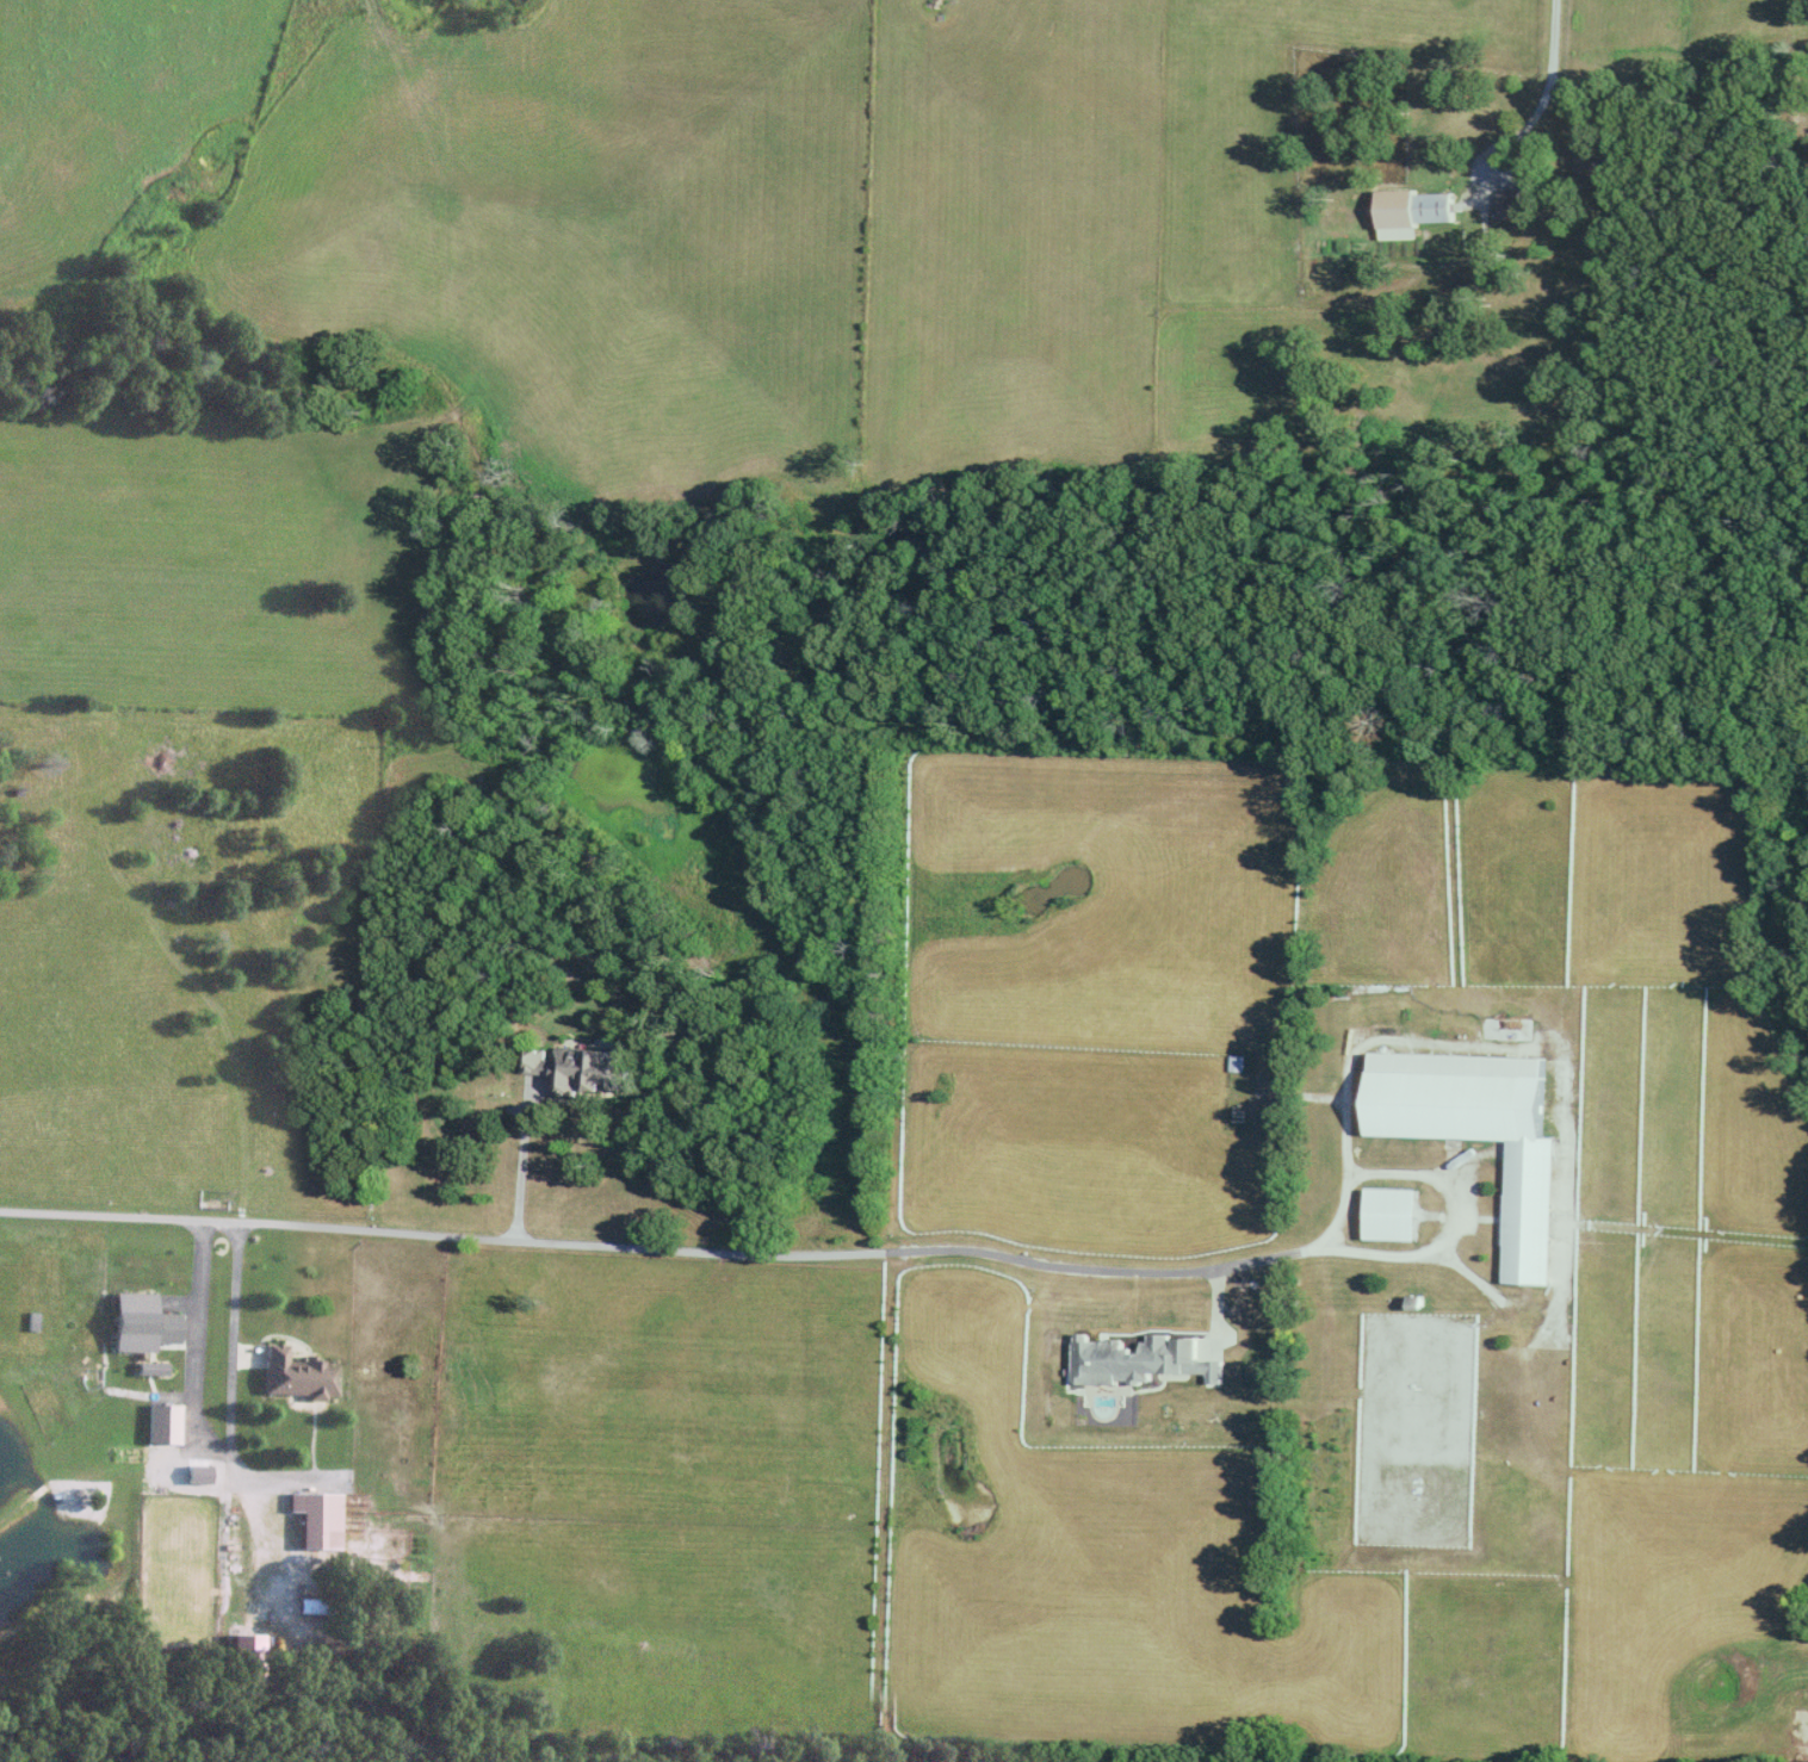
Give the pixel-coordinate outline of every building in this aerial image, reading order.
[(1380,239),(1417,237),(1416,222),(1453,222),(1452,191),(1379,192),(1380,239)] [(1498,193),(1498,219),(1518,219),(1518,193),(1498,193)] [(524,1048),(523,1073),(556,1074),(555,1096),(581,1096),(581,1088),(633,1090),(634,1052),(558,1050),(557,1059),(547,1059),(548,1049),(524,1048)] [(1554,1283),(1558,1138),(1547,1138),(1550,1057),(1375,1053),(1373,1136),(1510,1139),(1506,1282),(1554,1283)] [(1371,1188),(1370,1239),(1421,1240),(1422,1189),(1371,1188)] [(1076,1383),(1152,1383),(1152,1372),(1208,1373),(1208,1383),(1225,1383),(1225,1359),(1201,1359),(1201,1336),(1148,1335),(1147,1349),(1125,1349),(1125,1339),(1090,1339),(1091,1333),(1077,1333),(1076,1383)] [(333,1397),(334,1361),(299,1359),(299,1363),(284,1362),(285,1344),(263,1343),(261,1394),(333,1397)] [(298,1512),(298,1548),(337,1548),(337,1493),(286,1493),(286,1512),(298,1512)] [(353,1614),(353,1600),(318,1600),(318,1614),(353,1614)] [(260,1679),(260,1634),(229,1634),(229,1679),(260,1679)]
